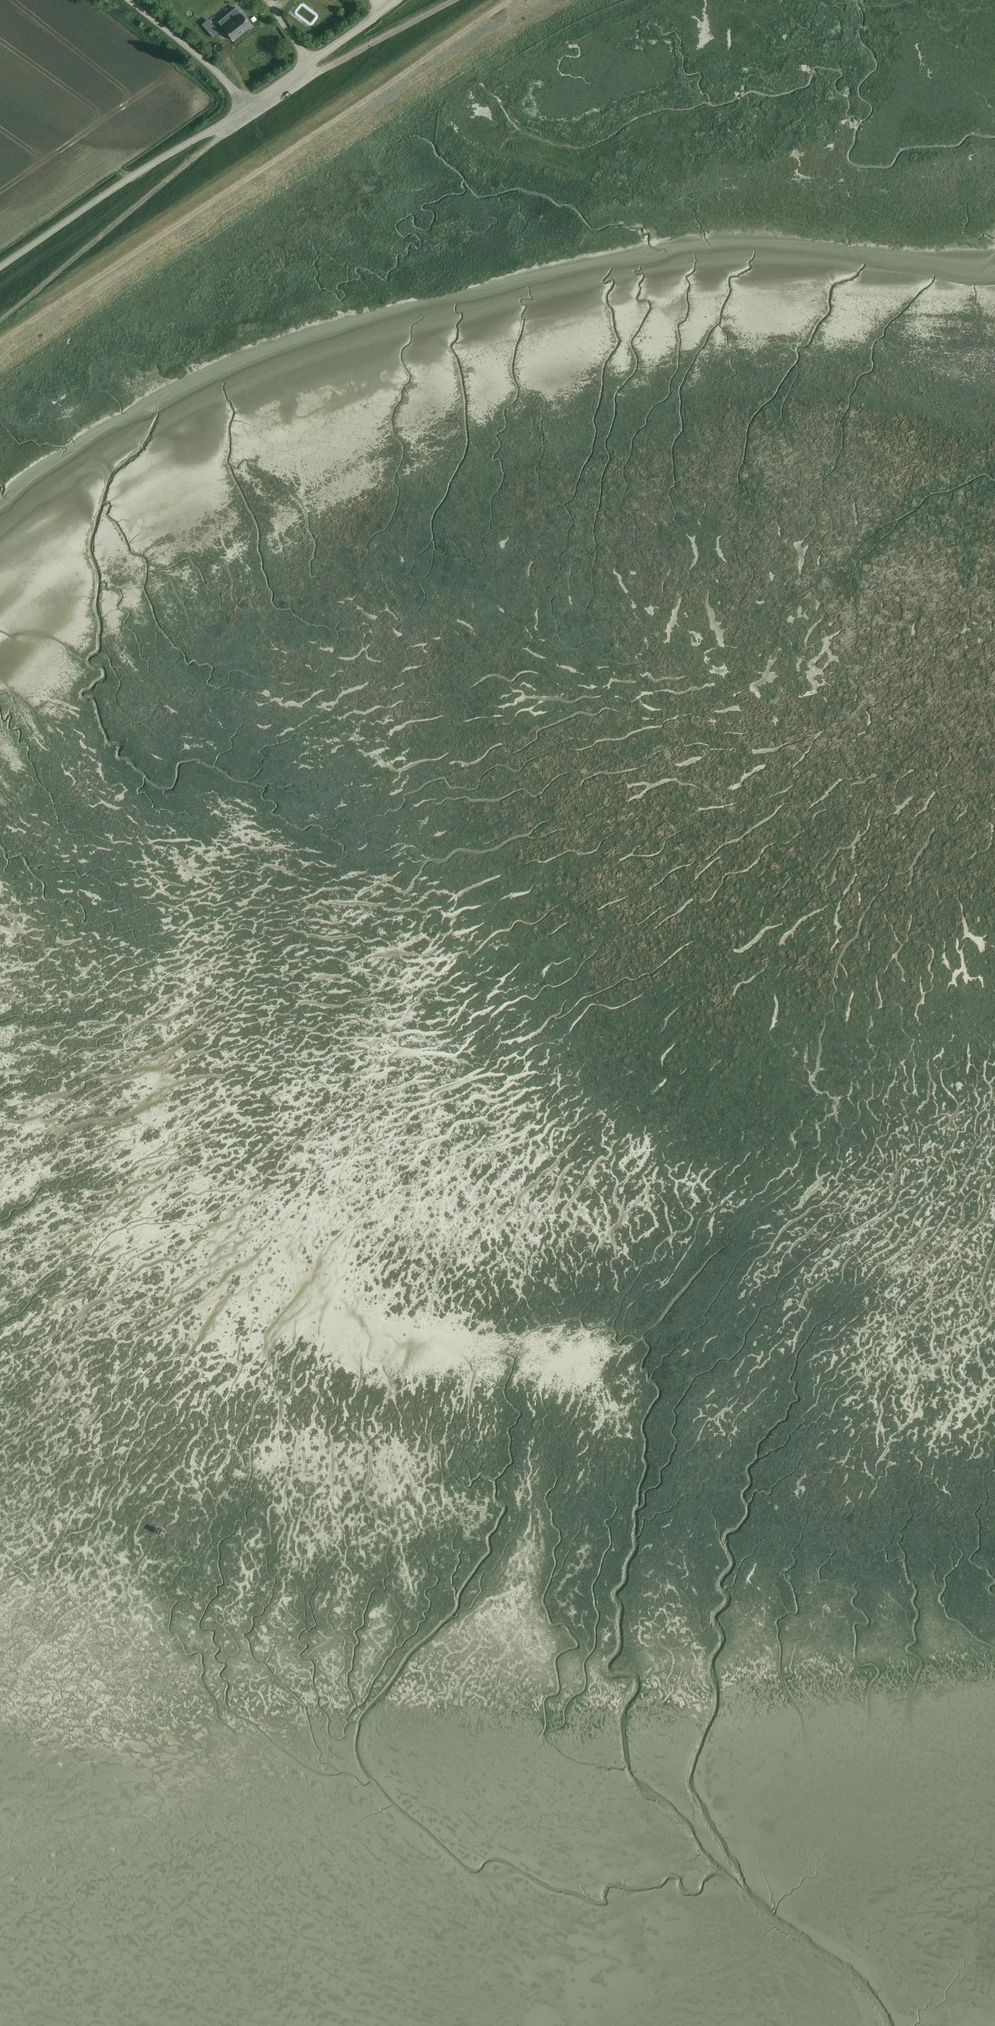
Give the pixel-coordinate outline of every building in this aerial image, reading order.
[(224,10),(226,13),(236,4),(234,1),(224,10)] [(232,22),(224,28),(235,40),(252,27),(238,10),(229,18),(232,22)] [(202,26),(213,39),(219,34),(208,21),(202,26)]
